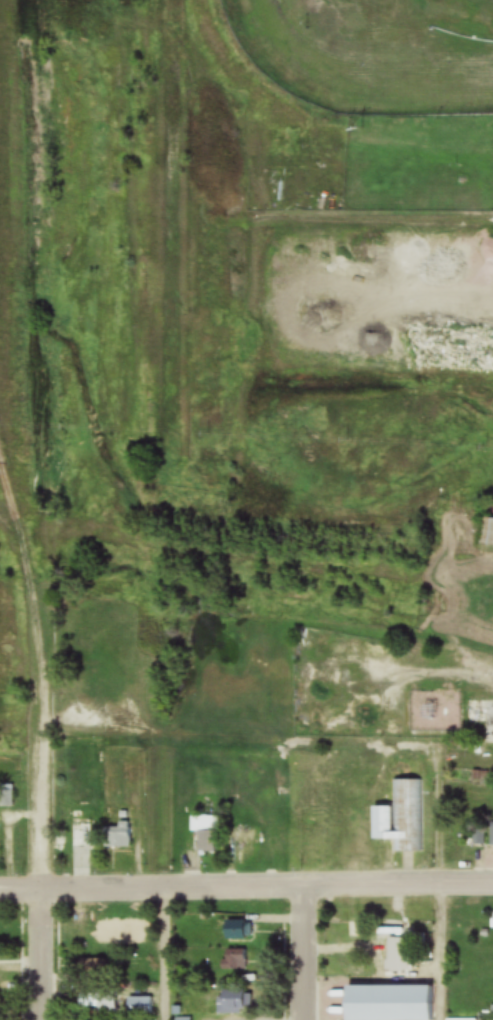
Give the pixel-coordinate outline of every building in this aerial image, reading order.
[(492,546),(492,518),(483,517),(479,544),(492,546)] [(481,722),(482,744),(492,744),(492,701),(467,701),(467,722),(481,722)] [(393,852),(424,852),(423,779),(392,779),(393,806),(370,806),(371,840),(393,840),(393,852)] [(2,807),(13,807),(13,786),(2,786),(2,807)] [(198,832),(198,854),(218,854),(218,816),(190,816),(190,832),(198,832)] [(69,847),(92,847),(92,819),(69,819),(69,847)] [(132,848),(132,822),(118,822),(118,827),(103,827),(103,848),(132,848)] [(468,845),(481,845),(481,829),(468,829),(468,845)] [(223,921),(223,939),(250,939),(250,921),(223,921)] [(218,973),(245,973),(245,950),(218,950),(218,973)] [(78,960),(78,979),(105,979),(105,960),(78,960)] [(432,986),(343,986),(343,1019),(432,1019),(432,986)] [(78,1013),(116,1013),(116,989),(78,989),(78,1013)] [(243,1014),(243,990),(217,990),(217,1014),(243,1014)] [(151,997),(127,997),(127,1015),(151,1015),(151,997)]
